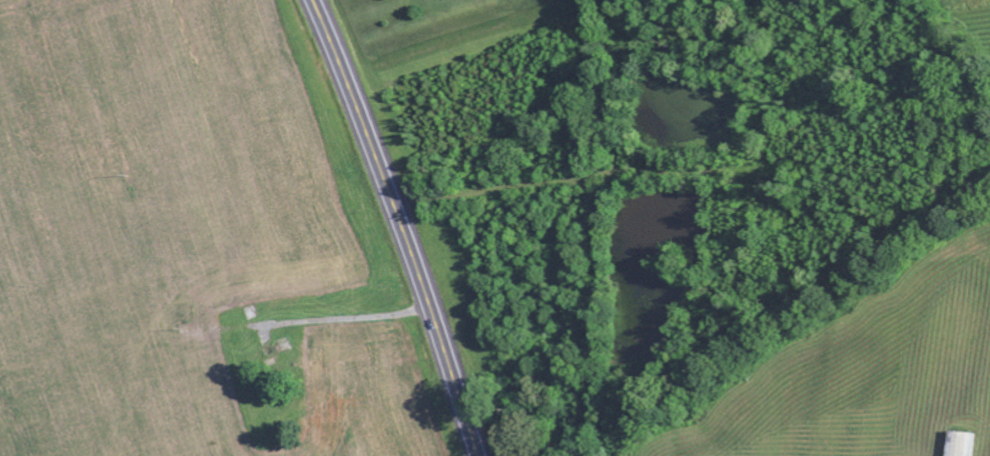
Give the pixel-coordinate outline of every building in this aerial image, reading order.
[(977,434),(948,431),(945,455),(974,455),(977,434)]
